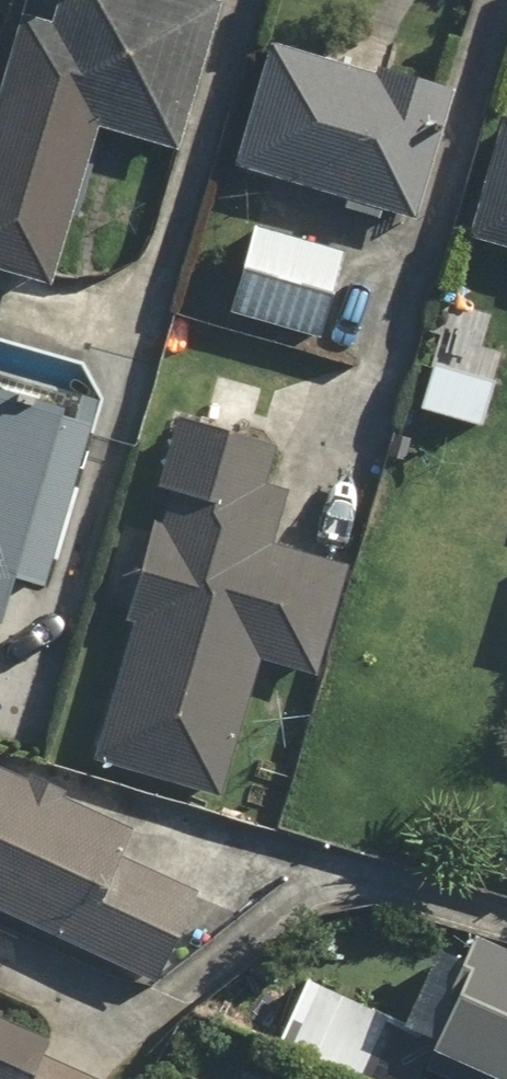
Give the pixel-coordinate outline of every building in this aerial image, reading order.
[(0,48),(0,284),(40,295),(81,134),(163,155),(202,6),(178,0),(36,0),(29,27),(8,21),(0,48)] [(392,81),(398,57),(337,40),(328,73),(254,53),(221,177),(405,227),(441,94),(392,81)] [(481,120),(449,247),(506,261),(506,127),(481,120)] [(241,227),(211,318),(306,349),(336,257),(241,227)] [(125,632),(91,762),(223,799),(258,663),(315,678),(344,566),(266,546),(280,491),(259,486),(267,454),(249,449),(266,383),(218,371),(205,421),(168,412),(112,629),(125,632)] [(43,596),(85,421),(0,401),(0,586),(43,596)] [(147,990),(188,904),(119,871),(99,912),(89,907),(126,830),(0,769),(0,920),(147,990)] [(404,1069),(431,1078),(506,1078),(506,964),(450,943),(404,1069)] [(266,1043),(333,1078),(349,1078),(384,1014),(301,978),(266,1043)] [(35,1057),(45,1035),(0,1017),(0,1078),(87,1078),(35,1057)]
